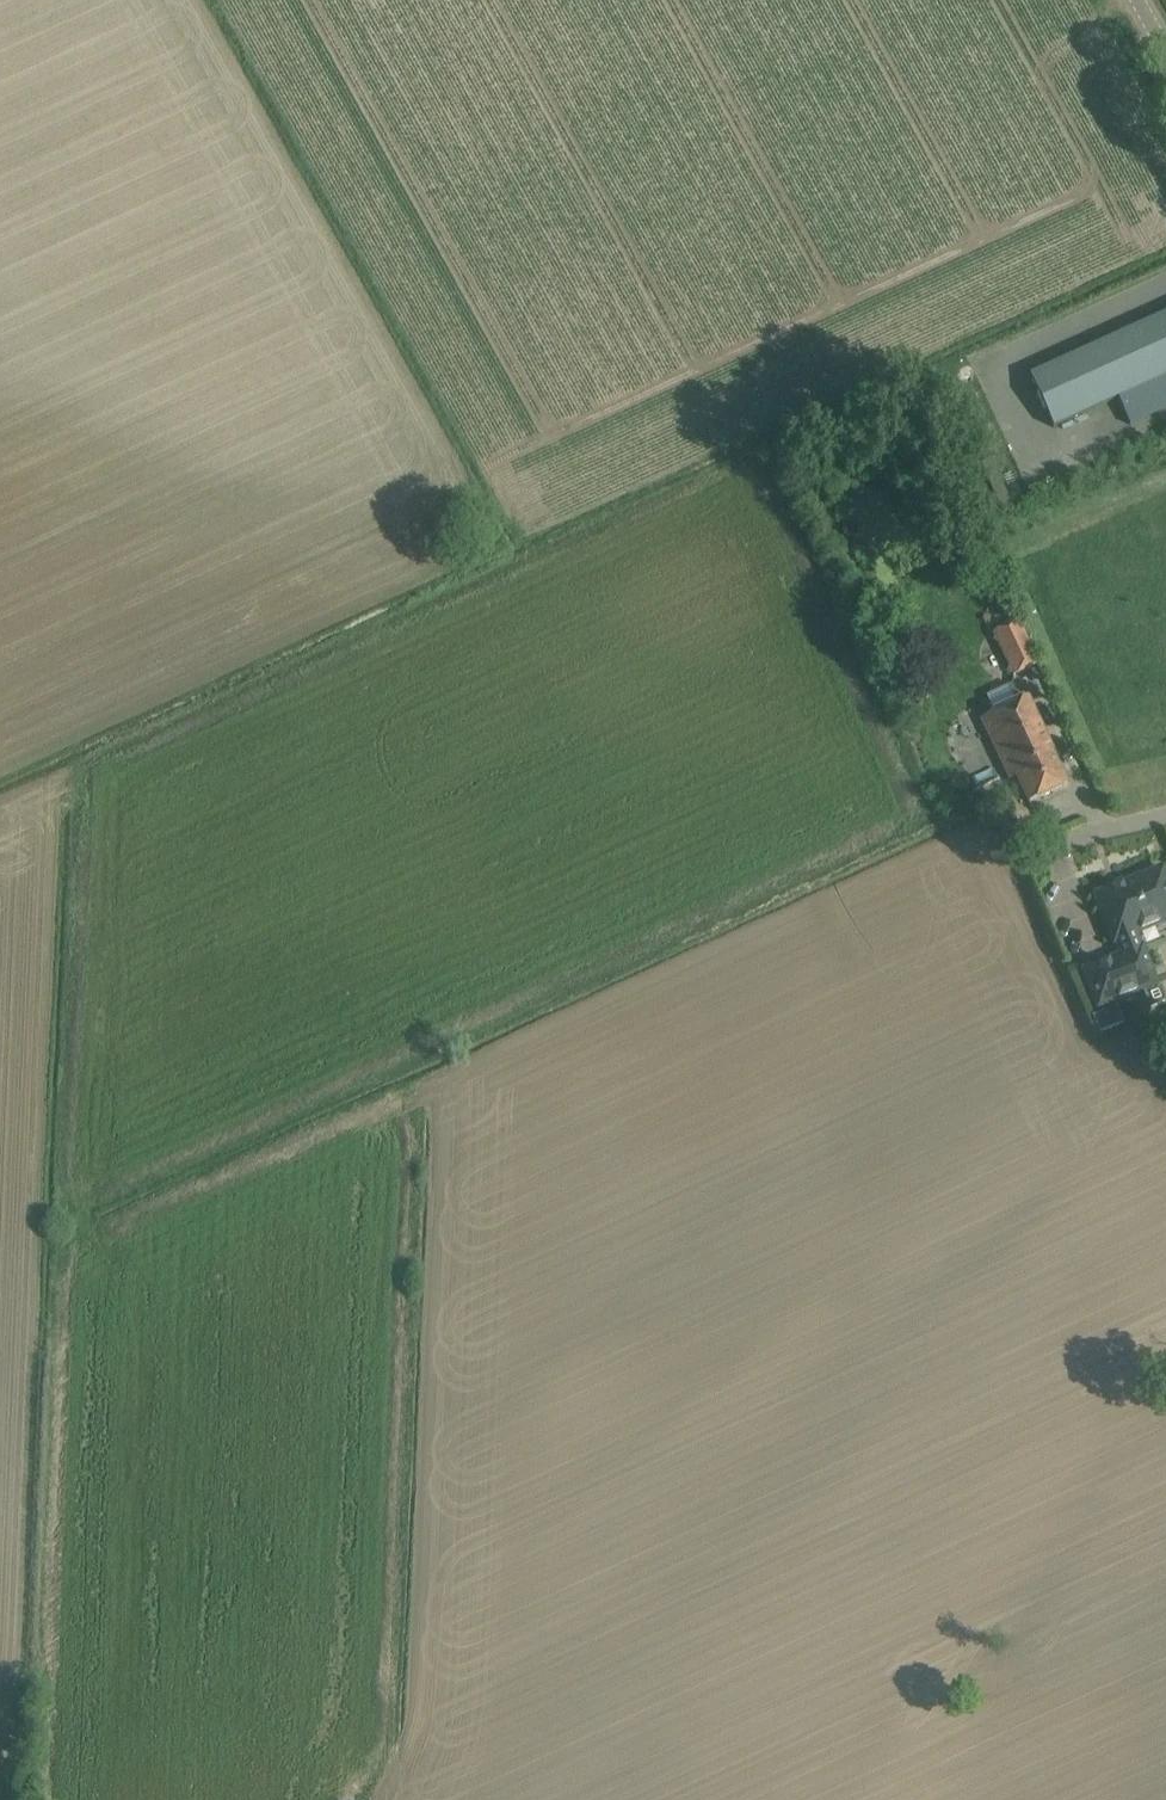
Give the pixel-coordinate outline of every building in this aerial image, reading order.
[(1029,374),(1053,426),(1118,397),(1130,423),(1165,406),(1165,312),(1029,374)] [(1016,621),(994,631),(1013,673),(1036,662),(1016,621)] [(988,715),(982,718),(1011,779),(1016,776),(1029,802),(1066,785),(1025,698),(988,715)] [(1083,971),(1098,1007),(1141,989),(1149,1008),(1165,1001),(1165,997),(1160,982),(1156,983),(1141,947),(1135,933),(1165,921),(1165,878),(1162,868),(1123,883),(1122,880),(1107,887),(1108,890),(1095,895),(1104,917),(1120,956),(1083,971)] [(1116,1007),(1093,1017),(1099,1032),(1123,1023),(1119,1014),(1116,1007)]
